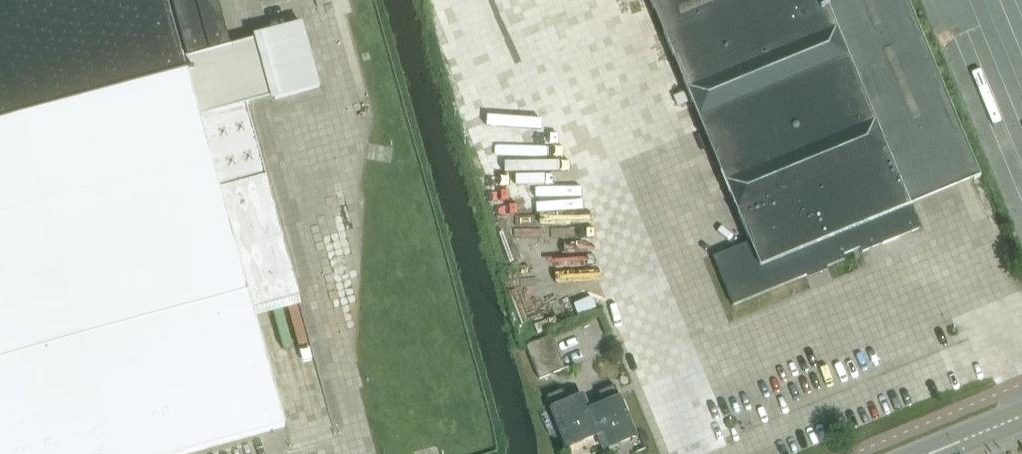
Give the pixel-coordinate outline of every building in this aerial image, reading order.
[(298,297),(300,296),(266,177),(247,107),(232,50),(218,0),(171,0),(187,58),(183,59),(167,0),(0,0),(0,453),(185,453),(284,427),(252,309),(298,297)] [(907,0),(649,0),(749,243),(712,258),(732,306),(845,260),(843,255),(860,249),(862,253),(919,230),(909,206),(980,177),(907,0)] [(279,101),(323,89),(306,26),(262,38),(262,41),(232,50),(247,107),(278,98),(279,101)] [(525,346),(539,379),(565,368),(551,335),(525,346)] [(603,450),(635,437),(614,386),(598,393),(603,405),(589,411),(582,396),(567,403),(562,390),(546,397),(567,448),(597,435),(603,450)]
